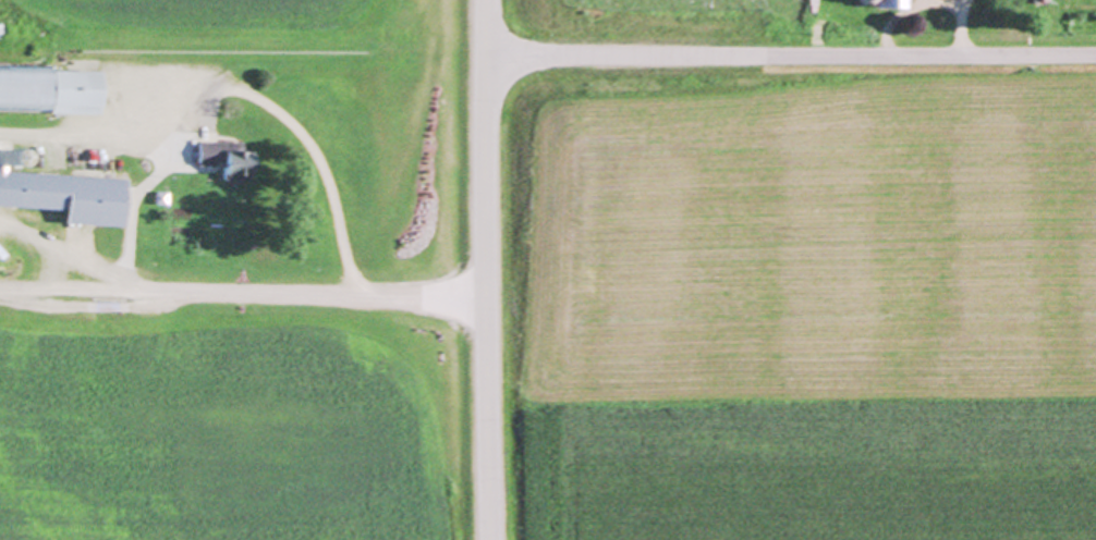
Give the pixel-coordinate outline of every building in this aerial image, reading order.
[(878,8),(909,9),(910,0),(878,0),(878,8)] [(226,179),(257,179),(257,151),(245,151),(245,141),(200,141),(200,166),(226,166),(226,179)] [(128,226),(130,178),(0,171),(0,205),(69,209),(69,223),(128,226)]
